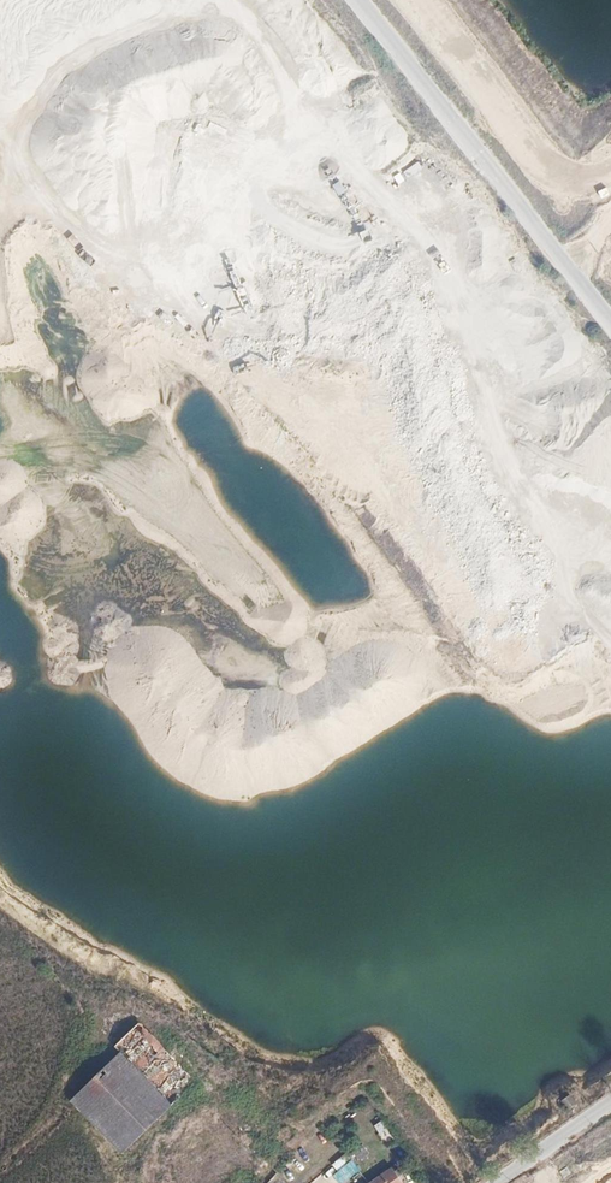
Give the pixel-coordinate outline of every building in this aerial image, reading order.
[(134,1071),(166,1105),(190,1082),(136,1026),(112,1047),(134,1071)] [(166,1105),(134,1071),(83,1122),(117,1154),(166,1105)] [(562,1100),(569,1111),(578,1105),(571,1094),(562,1100)] [(557,1119),(552,1110),(545,1114),(550,1123),(557,1119)] [(338,1182),(344,1182),(362,1171),(350,1153),(328,1168),(338,1182)]
